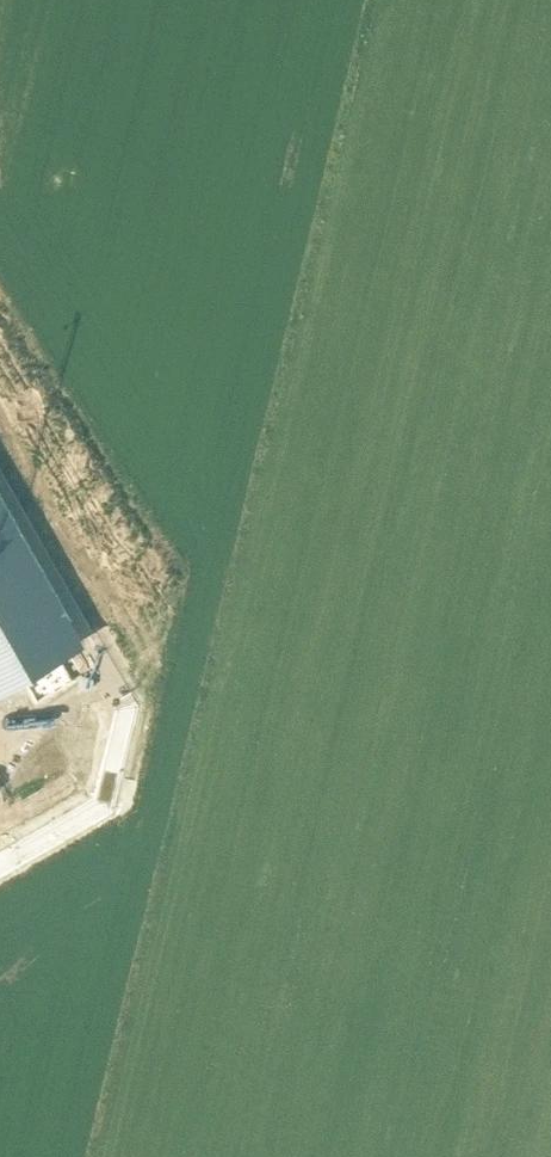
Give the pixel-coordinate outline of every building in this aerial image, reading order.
[(0,465),(0,688),(96,634),(0,465)]
